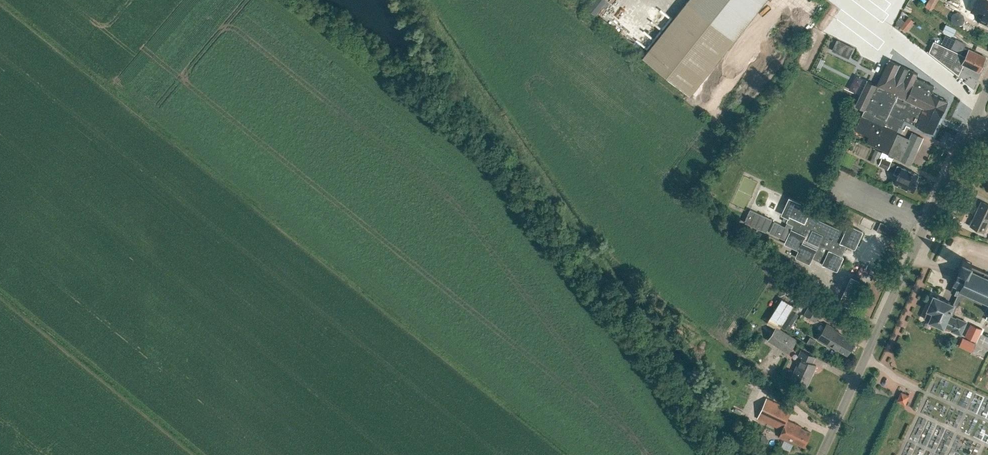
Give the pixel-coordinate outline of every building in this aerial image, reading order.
[(586,8),(596,15),(607,1),(606,0),(593,0),(586,8)] [(690,95),(766,0),(688,0),(643,57),(690,95)] [(903,9),(907,12),(914,0),(908,0),(903,9)] [(937,0),(929,0),(925,6),(932,10),(937,0)] [(975,4),(974,4),(971,11),(982,16),(980,21),(985,23),(986,26),(987,27),(987,10),(975,4)] [(964,19),(963,14),(958,11),(953,12),(951,17),(952,22),(957,24),(961,23),(964,19)] [(902,18),(898,23),(907,31),(915,21),(910,17),(906,22),(902,18)] [(986,58),(969,50),(969,49),(964,47),(966,43),(956,38),(951,48),(961,53),(960,55),(983,65),(986,58)] [(837,52),(842,42),(837,40),(832,50),(837,52)] [(946,48),(940,61),(958,75),(963,65),(979,72),(983,65),(960,55),(946,48)] [(934,85),(916,77),(918,73),(890,59),(878,85),(868,80),(856,105),(865,109),(866,109),(856,129),(870,136),(867,142),(888,152),(901,126),(902,126),(904,123),(902,122),(904,118),(915,123),(915,124),(933,132),(948,101),(931,92),(934,85)] [(888,154),(910,164),(923,137),(912,133),(910,139),(897,133),(888,154)] [(882,158),(878,165),(898,174),(894,183),(913,191),(918,180),(917,179),(919,175),(902,167),(882,158)] [(822,264),(836,270),(843,256),(842,255),(847,245),(854,249),(862,231),(848,224),(845,231),(809,215),(812,208),(792,198),(785,214),(789,216),(786,222),(793,225),(784,243),(798,250),(795,256),(810,263),(812,258),(822,263),(822,264)] [(976,214),(987,220),(987,205),(981,202),(976,214)] [(750,209),(744,222),(766,232),(772,219),(750,209)] [(983,232),(987,224),(987,225),(987,220),(976,214),(970,226),(983,232)] [(876,231),(894,240),(899,230),(880,222),(876,231)] [(950,291),(957,295),(963,297),(964,296),(985,305),(983,310),(985,311),(984,312),(987,313),(987,276),(970,268),(973,263),(962,258),(957,269),(959,270),(952,284),(953,285),(950,291)] [(839,303),(848,308),(860,282),(851,277),(839,303)] [(928,310),(925,317),(929,319),(929,321),(944,327),(944,326),(952,330),(960,334),(966,322),(957,318),(957,319),(952,317),(959,300),(961,301),(963,297),(957,295),(953,304),(934,296),(927,310),(928,310)] [(769,321),(780,328),(795,305),(784,298),(769,321)] [(812,301),(804,314),(814,321),(823,307),(812,301)] [(783,327),(791,330),(798,313),(791,310),(783,327)] [(831,345),(847,355),(855,343),(838,332),(839,331),(827,323),(818,339),(829,347),(831,345)] [(964,336),(976,342),(982,329),(971,323),(964,336)] [(768,340),(788,353),(797,339),(777,327),(768,340)] [(811,337),(807,343),(813,346),(816,341),(811,337)] [(962,338),(958,345),(971,351),(975,344),(962,338)] [(791,378),(807,385),(816,365),(812,363),(814,357),(801,351),(796,361),(798,362),(791,378)] [(905,404),(909,396),(901,392),(897,401),(905,404)] [(758,417),(782,429),(779,437),(793,444),(794,442),(804,447),(811,432),(801,428),(801,426),(787,420),(792,410),(767,399),(758,417)]
